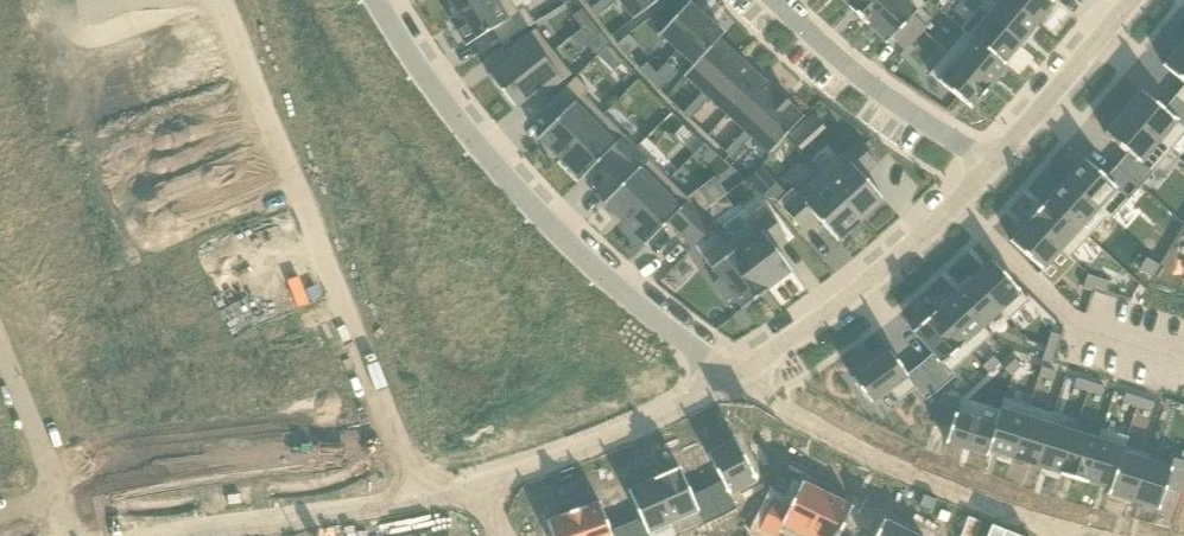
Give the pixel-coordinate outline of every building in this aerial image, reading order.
[(449,20),(483,0),(437,0),(449,20)] [(449,20),(465,46),(492,29),(501,43),(534,23),(524,8),(517,12),(510,0),(483,0),(449,20)] [(601,0),(589,8),(592,12),(595,16),(607,8),(601,0)] [(633,19),(660,0),(619,0),(633,19)] [(849,7),(867,25),(892,0),(856,0),(849,7)] [(867,25),(887,44),(892,39),(914,16),(921,9),(925,4),(921,0),(892,0),(867,25)] [(978,9),(1020,45),(1037,25),(1007,0),(985,0),(978,9)] [(1037,25),(1055,3),(1051,0),(1007,0),(1037,25)] [(689,2),(659,35),(676,51),(706,18),(689,2)] [(921,9),(914,16),(924,26),(931,19),(921,9)] [(978,9),(961,28),(1007,67),(1008,66),(1004,63),(1020,45),(978,9)] [(582,10),(573,17),(581,29),(591,21),(582,10)] [(914,16),(892,39),(903,50),(922,31),(926,28),(924,26),(914,16)] [(706,18),(676,51),(693,66),(683,76),(684,76),(723,33),(706,18)] [(591,21),(581,29),(591,40),(586,44),(596,56),(609,44),(591,21)] [(964,32),(947,52),(990,88),(1007,67),(961,28),(961,29),(964,32)] [(513,56),(488,75),(501,92),(553,52),(535,29),(508,50),(513,56)] [(723,33),(684,76),(702,93),(705,96),(740,58),(719,39),(724,34),(723,33)] [(1162,65),(1183,84),(1183,46),(1181,44),(1162,65)] [(553,52),(501,92),(515,109),(539,90),(544,95),(570,74),(553,52)] [(947,52),(929,74),(972,109),(990,88),(947,52)] [(740,58),(705,96),(709,99),(726,115),(761,77),(740,58)] [(646,63),(639,69),(649,80),(656,73),(646,63)] [(656,73),(649,80),(659,90),(666,84),(656,73)] [(560,116),(538,139),(559,160),(603,115),(583,96),(588,90),(575,77),(548,104),(560,116)] [(761,77),(726,115),(744,131),(747,134),(782,97),(761,77)] [(1174,97),(1183,105),(1183,85),(1174,97)] [(1123,112),(1170,152),(1171,151),(1170,151),(1183,135),(1183,105),(1174,97),(1163,110),(1162,109),(1163,108),(1156,103),(1141,91),(1123,112)] [(702,93),(692,103),(699,109),(709,99),(705,96),(702,93)] [(782,97),(747,134),(751,137),(769,154),(804,117),(790,104),(790,103),(783,96),(782,97)] [(692,103),(683,114),(686,117),(690,120),(699,109),(692,103)] [(1123,112),(1104,134),(1119,147),(1125,152),(1127,153),(1116,166),(1140,187),(1170,152),(1123,112)] [(603,115),(559,160),(580,180),(602,158),(614,170),(636,148),(603,115)] [(744,131),(734,141),(741,148),(751,137),(747,134),(744,131)] [(734,141),(725,152),(728,155),(732,158),(741,148),(734,141)] [(856,141),(819,175),(861,221),(884,200),(863,176),(876,164),(856,141)] [(626,181),(603,203),(625,225),(669,180),(636,148),(614,170),(626,181)] [(1084,159),(1065,180),(1109,220),(1140,187),(1116,166),(1105,178),(1084,159)] [(792,189),(777,202),(803,230),(816,218),(838,242),(861,221),(819,175),(797,194),(792,189)] [(669,180),(625,225),(645,245),(668,223),(680,235),(702,213),(669,180)] [(1065,180),(1047,200),(1088,238),(1105,218),(1109,221),(1109,220),(1065,180)] [(1047,200),(1029,220),(1070,257),(1088,238),(1047,200)] [(752,223),(729,240),(767,290),(791,271),(772,246),(785,236),(763,205),(747,216),(752,223)] [(702,213),(680,235),(693,247),(714,226),(702,213)] [(1029,220),(1010,241),(1042,271),(1061,251),(1069,258),(1070,257),(1029,220)] [(729,240),(704,259),(719,279),(713,284),(726,300),(731,296),(742,309),(767,290),(729,240)] [(1146,258),(1139,270),(1151,278),(1159,265),(1146,258)] [(991,260),(971,279),(1008,320),(1029,301),(991,260)] [(1087,275),(1083,288),(1092,291),(1093,287),(1096,278),(1087,275)] [(1096,278),(1093,287),(1107,291),(1110,282),(1096,278)] [(971,279),(952,296),(989,337),(990,337),(982,328),(1000,312),(1008,320),(971,279)] [(952,296),(933,313),(970,354),(989,337),(952,296)] [(933,313),(912,332),(932,353),(920,365),(940,389),(954,377),(950,372),(970,354),(933,313)] [(1051,333),(1046,346),(1055,349),(1060,336),(1051,333)] [(1046,346),(1042,360),(1051,363),(1055,349),(1046,346)] [(889,351),(851,378),(870,404),(890,390),(898,401),(916,388),(925,400),(940,389),(920,365),(907,374),(889,351)] [(993,356),(982,366),(989,373),(1000,364),(993,356)] [(1015,359),(1004,369),(1011,376),(1022,366),(1015,359)] [(1041,367),(1038,376),(1052,381),(1055,371),(1041,367)] [(1076,378),(1073,387),(1087,392),(1090,382),(1076,378)] [(1090,382),(1087,392),(1101,396),(1104,387),(1090,382)] [(944,393),(934,423),(950,428),(945,443),(986,456),(1004,399),(1003,398),(995,426),(955,414),(960,398),(944,393)] [(1125,393),(1122,403),(1136,407),(1139,398),(1125,393)] [(1139,398),(1136,407),(1150,411),(1153,402),(1139,398)] [(1004,399),(986,456),(987,456),(989,452),(1012,459),(1029,406),(1004,399)] [(1029,406),(1012,459),(1037,467),(1053,414),(1029,406)] [(1053,414),(1037,467),(1060,474),(1060,475),(1061,475),(1074,432),(1051,425),(1054,414),(1053,414)] [(1074,432),(1061,475),(1085,483),(1102,429),(1101,429),(1097,440),(1074,432)] [(1102,429),(1085,483),(1087,483),(1109,490),(1108,494),(1109,494),(1127,437),(1102,429)] [(1127,437),(1109,494),(1133,502),(1148,454),(1124,447),(1128,437),(1127,437)] [(735,439),(707,454),(722,483),(708,491),(721,517),(736,509),(729,496),(757,481),(735,439)] [(1133,502),(1159,510),(1165,489),(1181,494),(1183,485),(1183,462),(1173,458),(1170,467),(1147,460),(1149,455),(1148,454),(1133,502)] [(679,467),(653,479),(654,479),(679,535),(720,517),(721,517),(708,491),(692,495),(679,467)] [(625,525),(629,535),(678,535),(679,535),(654,479),(628,491),(640,518),(625,525)] [(760,529),(774,535),(777,535),(778,535),(780,535),(806,535),(827,494),(802,482),(789,508),(774,500),(760,529)] [(806,535),(838,535),(853,507),(827,494),(806,535)] [(573,511),(582,535),(629,535),(625,525),(610,530),(600,502),(573,511)] [(546,521),(551,535),(582,535),(573,511),(560,515),(560,516),(546,521)] [(883,520),(875,535),(916,535),(883,520)]
